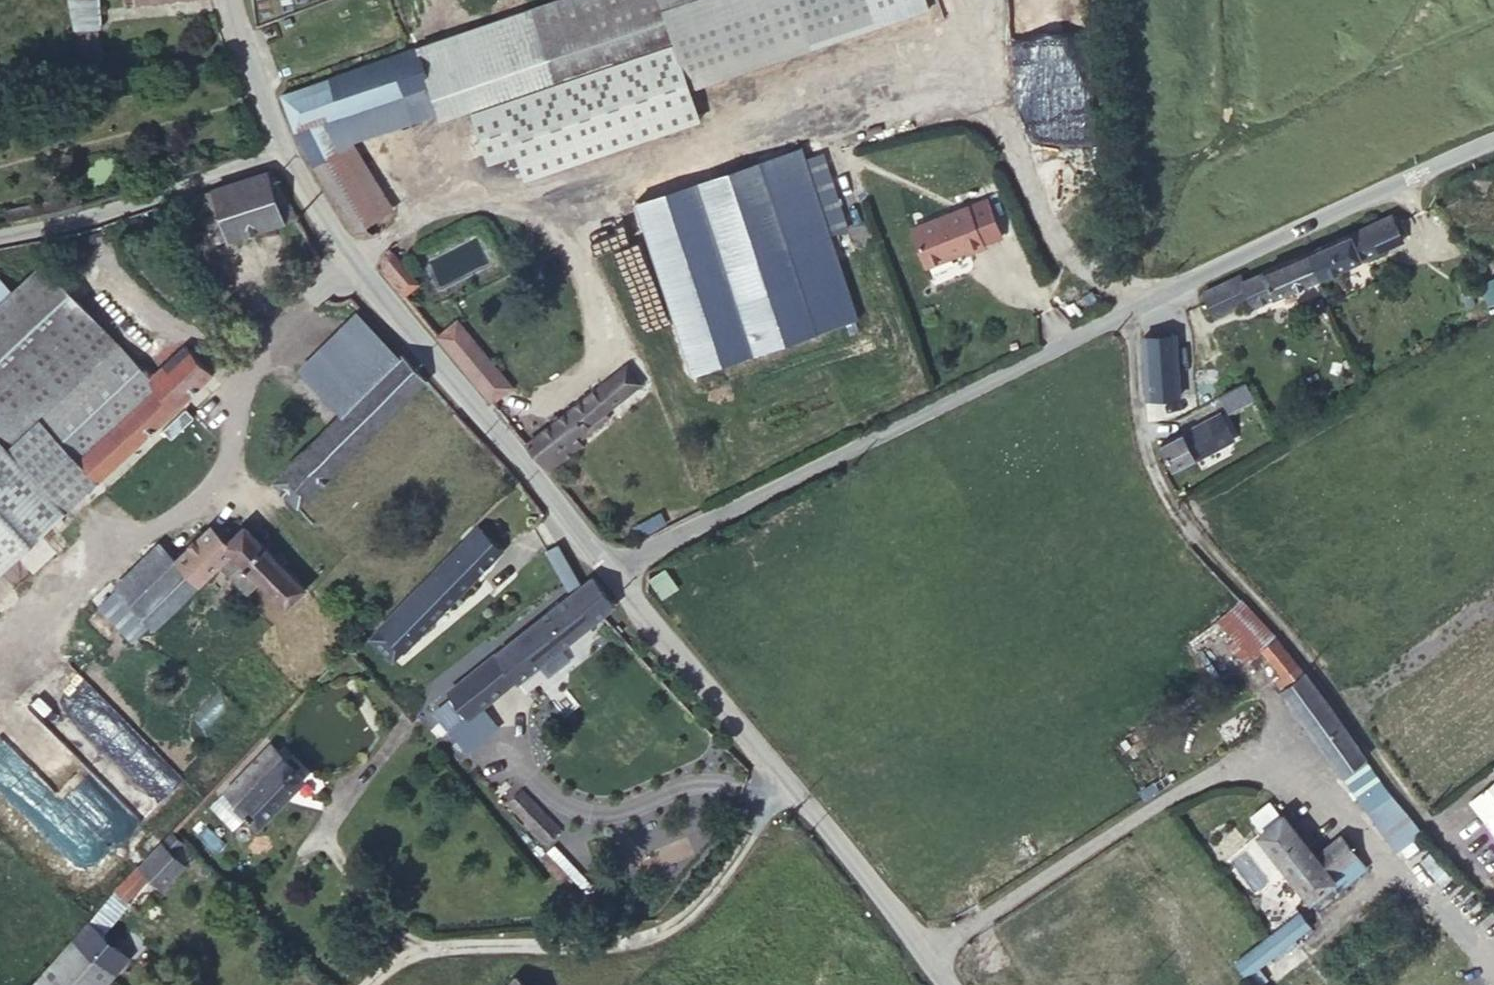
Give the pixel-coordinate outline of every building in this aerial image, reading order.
[(69,29),(99,24),(95,0),(64,0),(69,29)] [(660,0),(557,0),(414,47),(427,84),(315,121),(339,150),(348,145),(495,98),(515,160),(694,103),(689,89),(660,0)] [(925,0),(660,0),(689,89),(928,9),(925,0)] [(295,127),(427,84),(414,47),(280,92),(295,127)] [(388,210),(348,145),(339,150),(315,121),(295,127),(314,166),(354,231),(388,210)] [(760,163),(636,203),(692,379),(816,340),(760,163)] [(281,221),(266,171),(215,187),(230,237),(281,221)] [(998,242),(983,203),(927,224),(941,261),(981,246),(982,249),(998,242)] [(1322,276),(1406,240),(1395,215),(1312,251),(1322,276)] [(481,237),(461,245),(455,229),(416,244),(431,283),(467,269),(468,273),(492,264),(481,237)] [(420,283),(393,247),(387,250),(383,259),(383,273),(403,295),(420,283)] [(1320,276),(1322,276),(1312,251),(1246,280),(1244,274),(1205,291),(1215,314),(1252,298),(1254,305),(1320,276)] [(117,342),(42,263),(6,297),(0,302),(0,436),(7,443),(44,409),(117,342)] [(1493,296),(1493,276),(1481,279),(1485,299),(1493,296)] [(342,413),(399,356),(362,317),(303,372),(342,413)] [(511,387),(457,320),(437,338),(492,402),(511,387)] [(1178,395),(1174,334),(1144,337),(1148,397),(1178,395)] [(83,454),(158,385),(151,378),(117,342),(44,409),(83,454)] [(211,373),(186,345),(163,366),(188,394),(211,373)] [(309,497),(427,380),(402,353),(399,356),(342,413),(282,471),(308,497),(309,497)] [(574,435),(641,383),(626,364),(524,442),(549,472),(582,446),(574,435)] [(97,477),(188,394),(163,366),(151,378),(158,385),(83,454),(80,457),(97,477)] [(1219,397),(1228,411),(1252,400),(1244,384),(1219,397)] [(97,477),(80,457),(83,454),(44,409),(7,443),(0,436),(0,572),(97,477)] [(1173,468),(1230,439),(1218,414),(1161,444),(1173,468)] [(282,471),(273,480),(299,506),(308,497),(282,471)] [(212,525),(175,559),(199,582),(221,563),(236,548),(229,540),(220,532),(212,525)] [(236,548),(221,563),(248,591),(261,578),(287,604),(306,586),(262,541),(261,542),(244,525),(229,540),(236,548)] [(501,551),(479,528),(372,636),(394,658),(501,551)] [(572,569),(557,542),(546,548),(562,577),(572,569)] [(154,627),(199,582),(175,559),(159,543),(115,586),(154,627)] [(581,585),(572,569),(562,577),(571,593),(581,585)] [(517,679),(614,603),(592,576),(581,585),(571,593),(450,690),(466,713),(447,729),(469,748),(497,725),(480,703),(514,676),(517,679)] [(1342,723),(1305,671),(1269,628),(1255,637),(1282,672),(1273,677),(1332,764),(1334,763),(1359,800),(1383,783),(1342,723)] [(258,824),(304,776),(271,743),(225,791),(258,824)] [(1485,820),(1493,813),(1493,783),(1470,801),(1485,820)] [(547,814),(521,788),(516,793),(542,819),(547,814)] [(561,829),(547,814),(542,819),(516,793),(507,802),(547,842),(561,829)] [(1259,833),(1310,898),(1313,896),(1332,881),(1339,889),(1367,867),(1341,835),(1315,856),(1283,815),(1259,833)] [(183,842),(173,832),(172,831),(162,842),(174,852),(183,842)] [(162,887),(185,863),(174,852),(162,842),(138,866),(139,866),(116,889),(127,900),(149,876),(162,887)] [(1339,889),(1332,881),(1313,896),(1320,904),(1339,889)] [(87,923),(40,976),(50,984),(102,984),(126,958),(87,923)] [(1246,974),(1294,938),(1284,925),(1236,960),(1246,974)] [(40,976),(33,984),(50,984),(40,976)] [(515,976),(507,984),(525,984),(515,976)]
